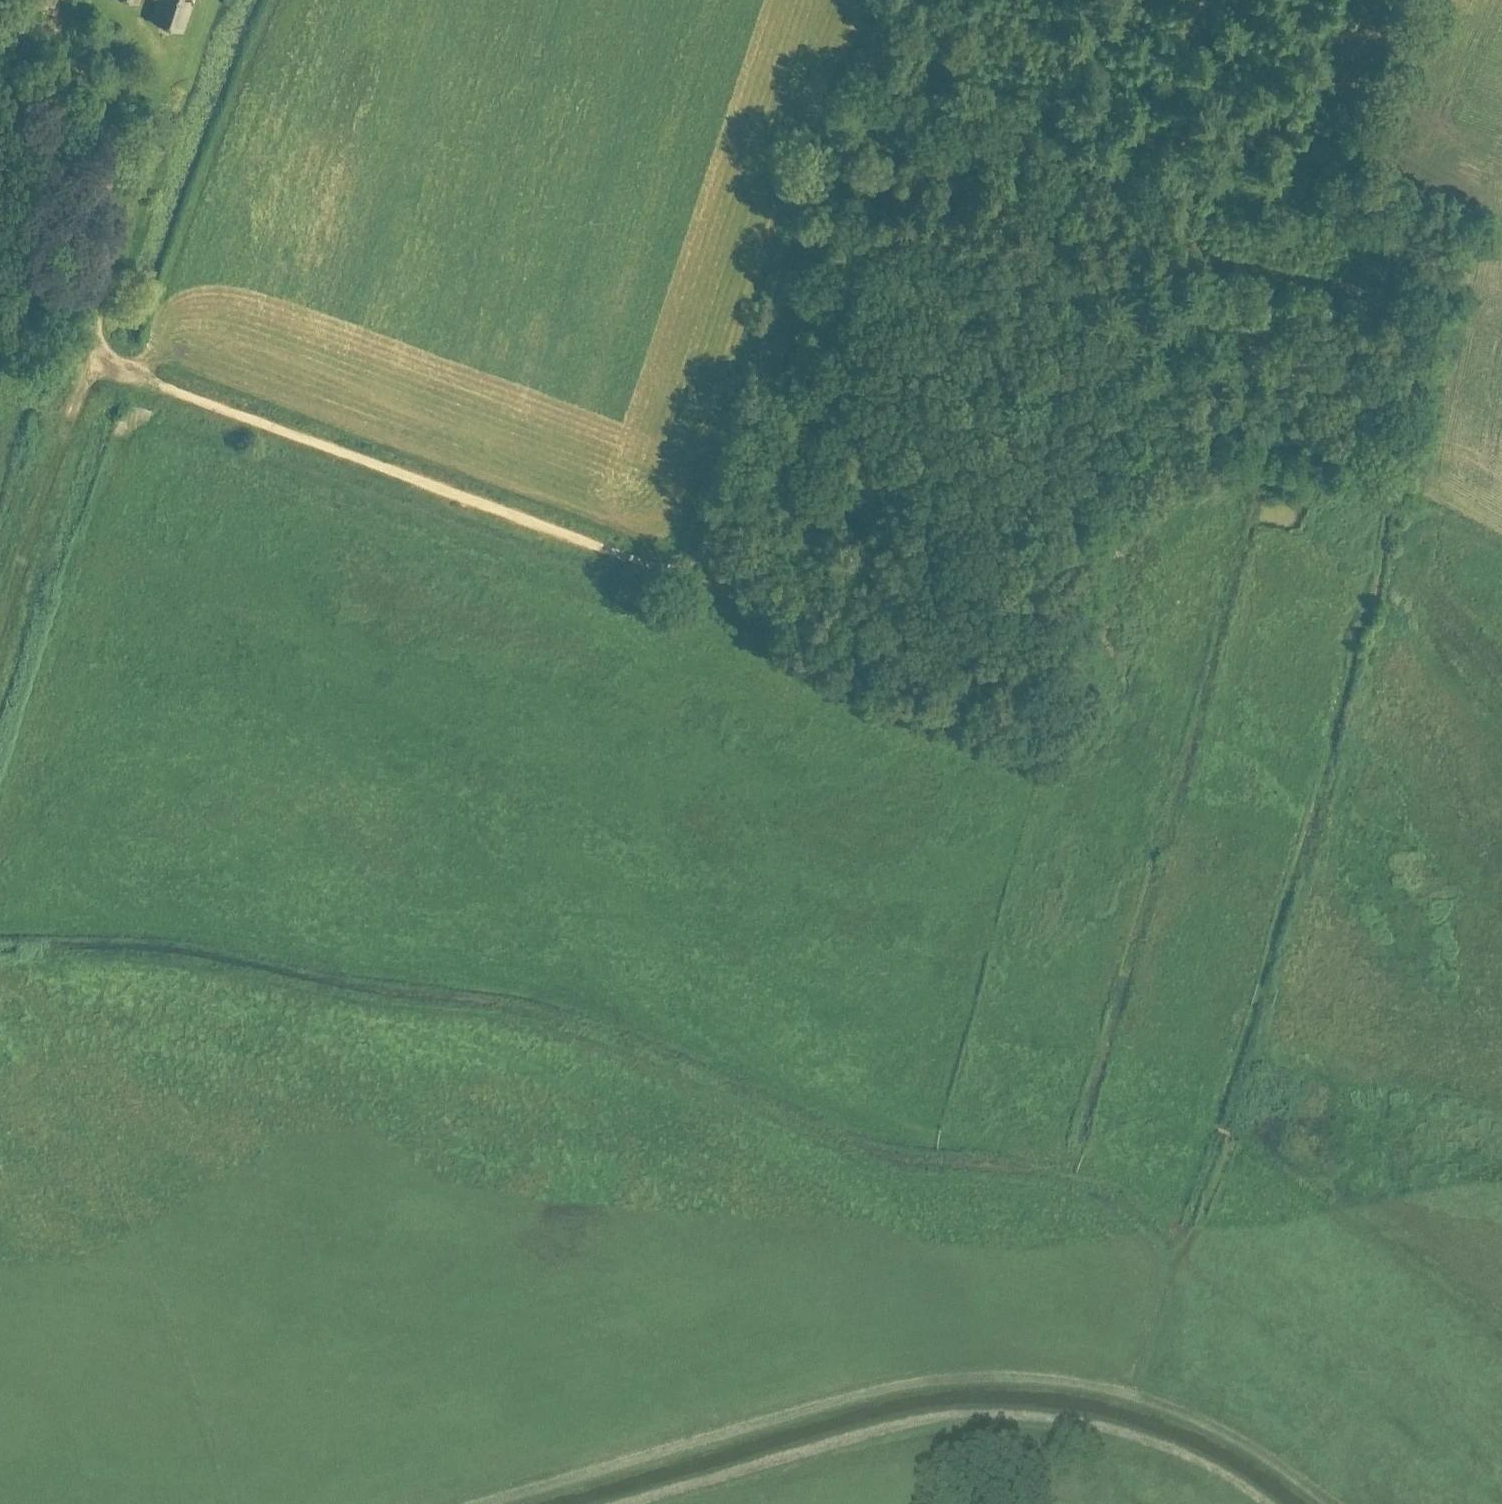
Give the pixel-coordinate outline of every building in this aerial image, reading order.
[(153,20),(183,30),(193,0),(160,0),(153,20)]
